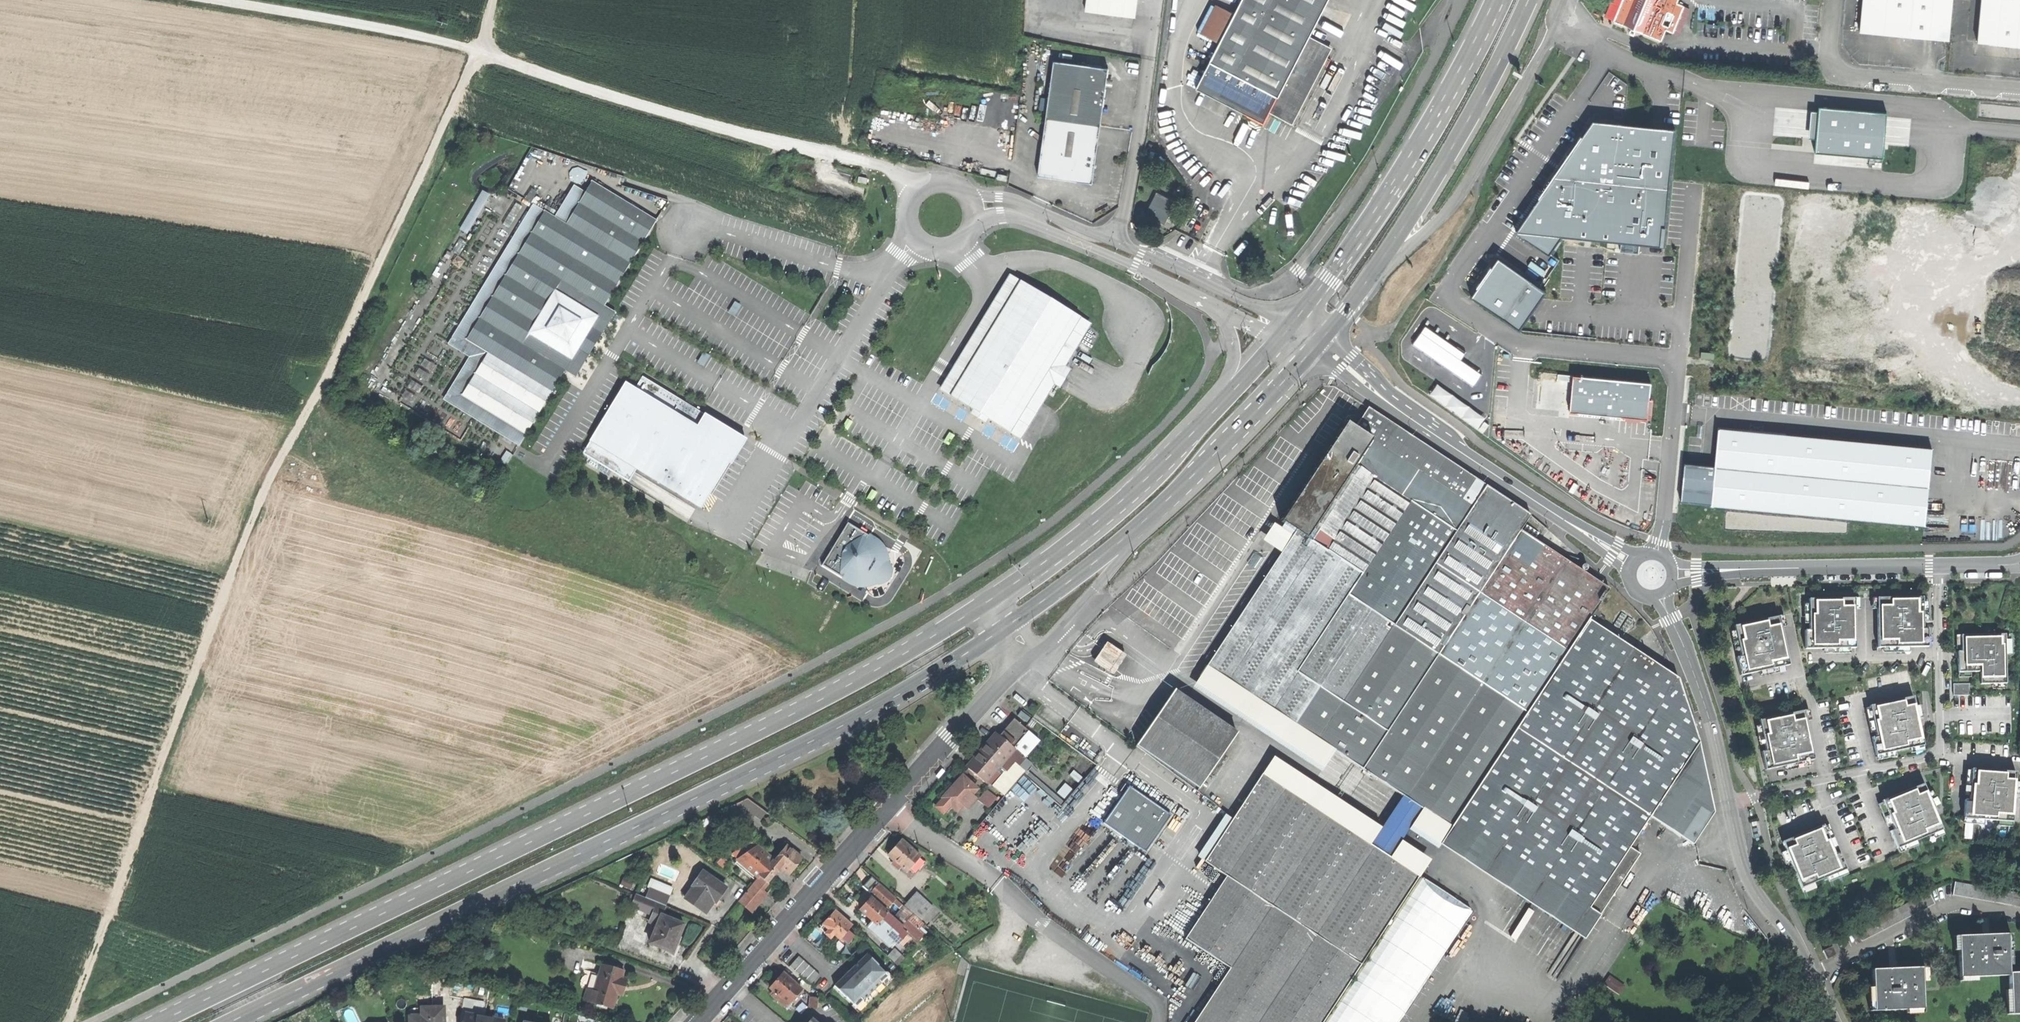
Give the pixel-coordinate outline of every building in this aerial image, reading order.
[(1055,7),(1078,10),(1079,0),(1055,0),(1055,7)] [(1136,17),(1138,0),(1088,0),(1087,11),(1112,14),(1136,17)] [(1278,97),(1309,38),(1328,0),(1242,0),(1234,15),(1220,43),(1210,62),(1277,97),(1278,97)] [(1616,21),(1663,40),(1668,29),(1680,34),(1692,8),(1678,2),(1679,0),(1625,0),(1616,21)] [(1951,38),(1955,0),(1864,0),(1862,30),(1908,34),(1951,38)] [(1980,41),(2019,44),(2019,0),(1984,0),(1980,41)] [(1201,33),(1220,43),(1234,15),(1216,6),(1201,33)] [(1331,49),(1309,38),(1278,97),(1277,97),(1269,112),(1292,123),(1331,49)] [(1040,176),(1094,183),(1101,132),(1106,88),(1107,79),(1109,68),(1055,61),(1040,176)] [(1264,122),(1269,112),(1277,97),(1210,62),(1195,87),(1264,122)] [(1885,115),(1809,110),(1806,151),(1882,156),(1885,115)] [(1532,210),(1517,233),(1550,253),(1562,235),(1588,237),(1665,245),(1676,129),(1593,121),(1532,210)] [(462,395),(526,434),(565,371),(576,377),(595,346),(616,312),(605,305),(657,220),(593,181),(566,224),(545,211),(466,340),(488,353),(462,395)] [(1145,215),(1164,224),(1175,202),(1156,193),(1145,215)] [(520,445),(526,434),(462,395),(488,353),(466,340),(545,211),(534,204),(449,344),(471,357),(445,400),(520,445)] [(1545,291),(1499,258),(1473,295),(1519,328),(1545,291)] [(942,389),(1021,437),(1054,383),(1059,386),(1068,370),(1063,367),(1075,348),(1089,325),(1048,300),(1010,277),(942,389)] [(1425,325),(1413,343),(1473,384),(1481,372),(1460,358),(1464,352),(1425,325)] [(1651,383),(1573,375),(1569,411),(1647,419),(1651,383)] [(626,384),(584,454),(626,479),(633,467),(702,508),(729,463),(737,450),(736,450),(737,447),(726,440),(724,443),(698,427),(626,384)] [(1529,513),(1367,408),(1354,428),(1370,439),(1306,538),(1295,531),(1263,580),(1207,666),(1208,667),(1335,751),(1407,797),(1422,807),(1450,826),(1453,827),(1473,795),(1493,764),(1587,619),(1608,587),(1519,529),(1529,513)] [(705,415),(698,427),(724,443),(726,440),(737,447),(736,450),(737,450),(729,463),(732,464),(747,440),(729,429),(705,415)] [(1282,522),(1295,531),(1306,538),(1370,439),(1354,428),(1346,423),(1282,522)] [(1927,527),(1934,453),(1723,434),(1719,472),(1716,508),(1927,527)] [(1719,472),(1685,469),(1682,505),(1716,508),(1719,472)] [(870,536),(849,524),(822,566),(847,581),(856,585),(865,586),(871,585),(876,583),(879,584),(884,583),(889,579),(892,573),(892,568),(889,562),(888,554),(884,545),(878,540),(870,536)] [(833,579),(818,570),(812,580),(826,589),(833,579)] [(1924,627),(1923,595),(1877,597),(1878,646),(1929,645),(1928,627),(1924,627)] [(1811,646),(1856,644),(1854,596),(1809,598),(1811,646)] [(1780,616),(1736,624),(1746,672),(1789,664),(1780,616)] [(1678,678),(1587,619),(1493,764),(1499,768),(1479,799),(1473,795),(1453,827),(1444,841),(1500,877),(1499,879),(1587,935),(1640,853),(1629,846),(1650,814),(1698,743),(1678,678)] [(1956,635),(1958,674),(1978,673),(1979,683),(2006,681),(2003,632),(1956,635)] [(1098,660),(1112,669),(1121,655),(1107,646),(1098,660)] [(1329,759),(1335,751),(1208,667),(1203,674),(1329,759)] [(1954,683),(1954,694),(1969,693),(1969,683),(1954,683)] [(1161,814),(1184,783),(1185,781),(1136,745),(1056,685),(1044,701),(1032,718),(1161,814)] [(1184,783),(1196,792),(1238,737),(1175,691),(1136,745),(1185,781),(1184,783)] [(1876,755),(1924,745),(1914,696),(1866,705),(1876,755)] [(1028,723),(1032,718),(1022,711),(1019,715),(1028,723)] [(1806,711),(1762,719),(1770,767),(1814,759),(1806,711)] [(1015,719),(1000,735),(1014,747),(1029,731),(1015,719)] [(982,751),(968,767),(969,768),(972,770),(985,782),(999,765),(1008,755),(1014,747),(1000,735),(997,733),(982,751)] [(1698,743),(1650,814),(1694,843),(1718,809),(1698,743)] [(1026,757),(1014,747),(1008,755),(1014,760),(1019,765),(1026,757)] [(1765,748),(1760,750),(1764,768),(1770,767),(1765,748)] [(1005,770),(1014,760),(1008,755),(999,765),(1005,770)] [(1026,770),(1019,765),(1014,760),(1005,770),(993,784),(1005,795),(1024,773),(1026,770)] [(1493,764),(1473,795),(1479,799),(1499,768),(1493,764)] [(1264,774),(1374,846),(1380,837),(1270,765),(1264,774)] [(969,768),(962,775),(965,778),(972,770),(969,768)] [(2013,821),(2015,770),(1970,768),(1968,819),(2013,821)] [(1027,769),(1026,770),(1024,773),(1039,786),(1042,783),(1027,769)] [(1039,786),(1024,773),(1005,795),(978,827),(985,833),(991,827),(1007,840),(1047,792),(1039,786)] [(1420,876),(1418,875),(1389,856),(1374,846),(1264,774),(1262,773),(1204,861),(1227,876),(1362,964),(1420,876)] [(965,778),(962,775),(943,798),(944,799),(951,805),(958,811),(963,806),(973,794),(978,789),(965,778)] [(1896,847),(1942,831),(1925,783),(1879,800),(1896,847)] [(986,788),(978,799),(989,807),(997,796),(986,788)] [(977,798),(973,794),(963,806),(967,809),(977,798)] [(1395,847),(1416,816),(1422,807),(1407,797),(1380,837),(1374,846),(1389,856),(1395,847)] [(732,808),(752,822),(762,808),(750,799),(732,808)] [(945,813),(951,805),(944,799),(938,806),(945,813)] [(1444,835),(1450,826),(1422,807),(1416,816),(1444,835)] [(1828,822),(1781,840),(1800,888),(1847,870),(1828,822)] [(1001,847),(1007,840),(991,827),(985,833),(1001,847)] [(896,847),(889,855),(893,859),(899,864),(907,871),(909,869),(915,862),(921,856),(903,839),(896,847)] [(782,866),(791,874),(798,865),(803,858),(788,846),(776,861),(782,866)] [(1424,866),(1395,847),(1389,856),(1418,875),(1424,866)] [(737,863),(758,880),(760,877),(773,861),(765,855),(758,849),(740,861),(737,863)] [(925,860),(921,856),(915,862),(920,866),(925,860)] [(897,867),(899,864),(893,859),(891,861),(897,867)] [(768,883),(782,866),(776,861),(774,860),(773,861),(760,877),(767,882),(768,883)] [(920,866),(915,862),(909,869),(914,873),(920,866)] [(734,867),(755,883),(758,880),(737,863),(734,867)] [(686,898),(703,910),(709,902),(714,906),(720,897),(726,888),(703,872),(694,886),(695,887),(686,898)] [(866,887),(871,892),(879,882),(872,876),(866,883),(868,885),(866,887)] [(1362,964),(1227,876),(1186,939),(1231,969),(1196,1021),(1324,1021),(1362,964)] [(1420,876),(1362,964),(1324,1021),(1400,1021),(1473,911),(1420,876)] [(622,884),(631,887),(634,881),(624,877),(622,884)] [(762,889),(767,882),(760,877),(758,880),(755,883),(762,889)] [(871,892),(887,907),(896,897),(879,882),(871,892)] [(1953,895),(2019,907),(2019,893),(1955,882),(1953,895)] [(741,901),(752,910),(766,892),(762,889),(755,883),(741,901)] [(651,888),(647,898),(665,905),(669,895),(651,888)] [(914,889),(903,902),(910,909),(921,918),(932,906),(914,889)] [(645,910),(661,917),(661,915),(665,905),(647,898),(636,894),(631,907),(645,912),(645,910)] [(861,909),(873,920),(883,909),(870,898),(866,903),(861,909)] [(883,908),(883,909),(873,920),(877,924),(882,919),(888,912),(883,908)] [(899,922),(888,912),(882,919),(892,928),(882,939),(887,943),(892,937),(898,942),(914,923),(919,927),(924,921),(921,918),(910,909),(899,922)] [(835,933),(840,938),(852,924),(835,910),(829,917),(824,924),(828,928),(835,933)] [(684,924),(661,915),(661,917),(651,943),(673,951),(678,938),(684,924)] [(892,928),(882,919),(877,924),(873,920),(868,926),(874,932),(882,939),(892,928)] [(831,937),(835,933),(828,928),(826,931),(825,931),(831,937)] [(1958,935),(1960,977),(1982,976),(2009,975),(2009,972),(2007,933),(1958,935)] [(1824,950),(1827,959),(1837,955),(1833,946),(1824,950)] [(835,985),(856,1007),(870,993),(869,992),(873,988),(874,989),(889,975),(868,953),(858,962),(859,963),(856,966),(855,966),(851,970),(848,972),(849,973),(845,977),(844,976),(835,985)] [(790,966),(811,985),(820,974),(799,956),(790,966)] [(624,971),(602,965),(595,992),(592,1003),(614,1009),(616,1002),(618,995),(623,996),(628,979),(622,978),(624,971)] [(1875,1011),(1924,1008),(1922,967),(1872,970),(1873,989),(1875,1011)] [(776,991),(790,1004),(803,989),(784,972),(777,980),(771,987),(776,991)] [(2009,972),(2009,975),(2010,995),(2011,1014),(2019,1014),(2019,972),(2009,972)] [(1610,975),(1605,982),(1620,993),(1625,986),(1610,975)] [(584,1001),(592,1003),(595,992),(587,990),(584,1001)] [(786,1008),(790,1004),(776,991),(772,995),(786,1008)] [(444,1007),(423,1008),(423,1016),(411,1017),(412,1021),(445,1021),(444,1007)]
